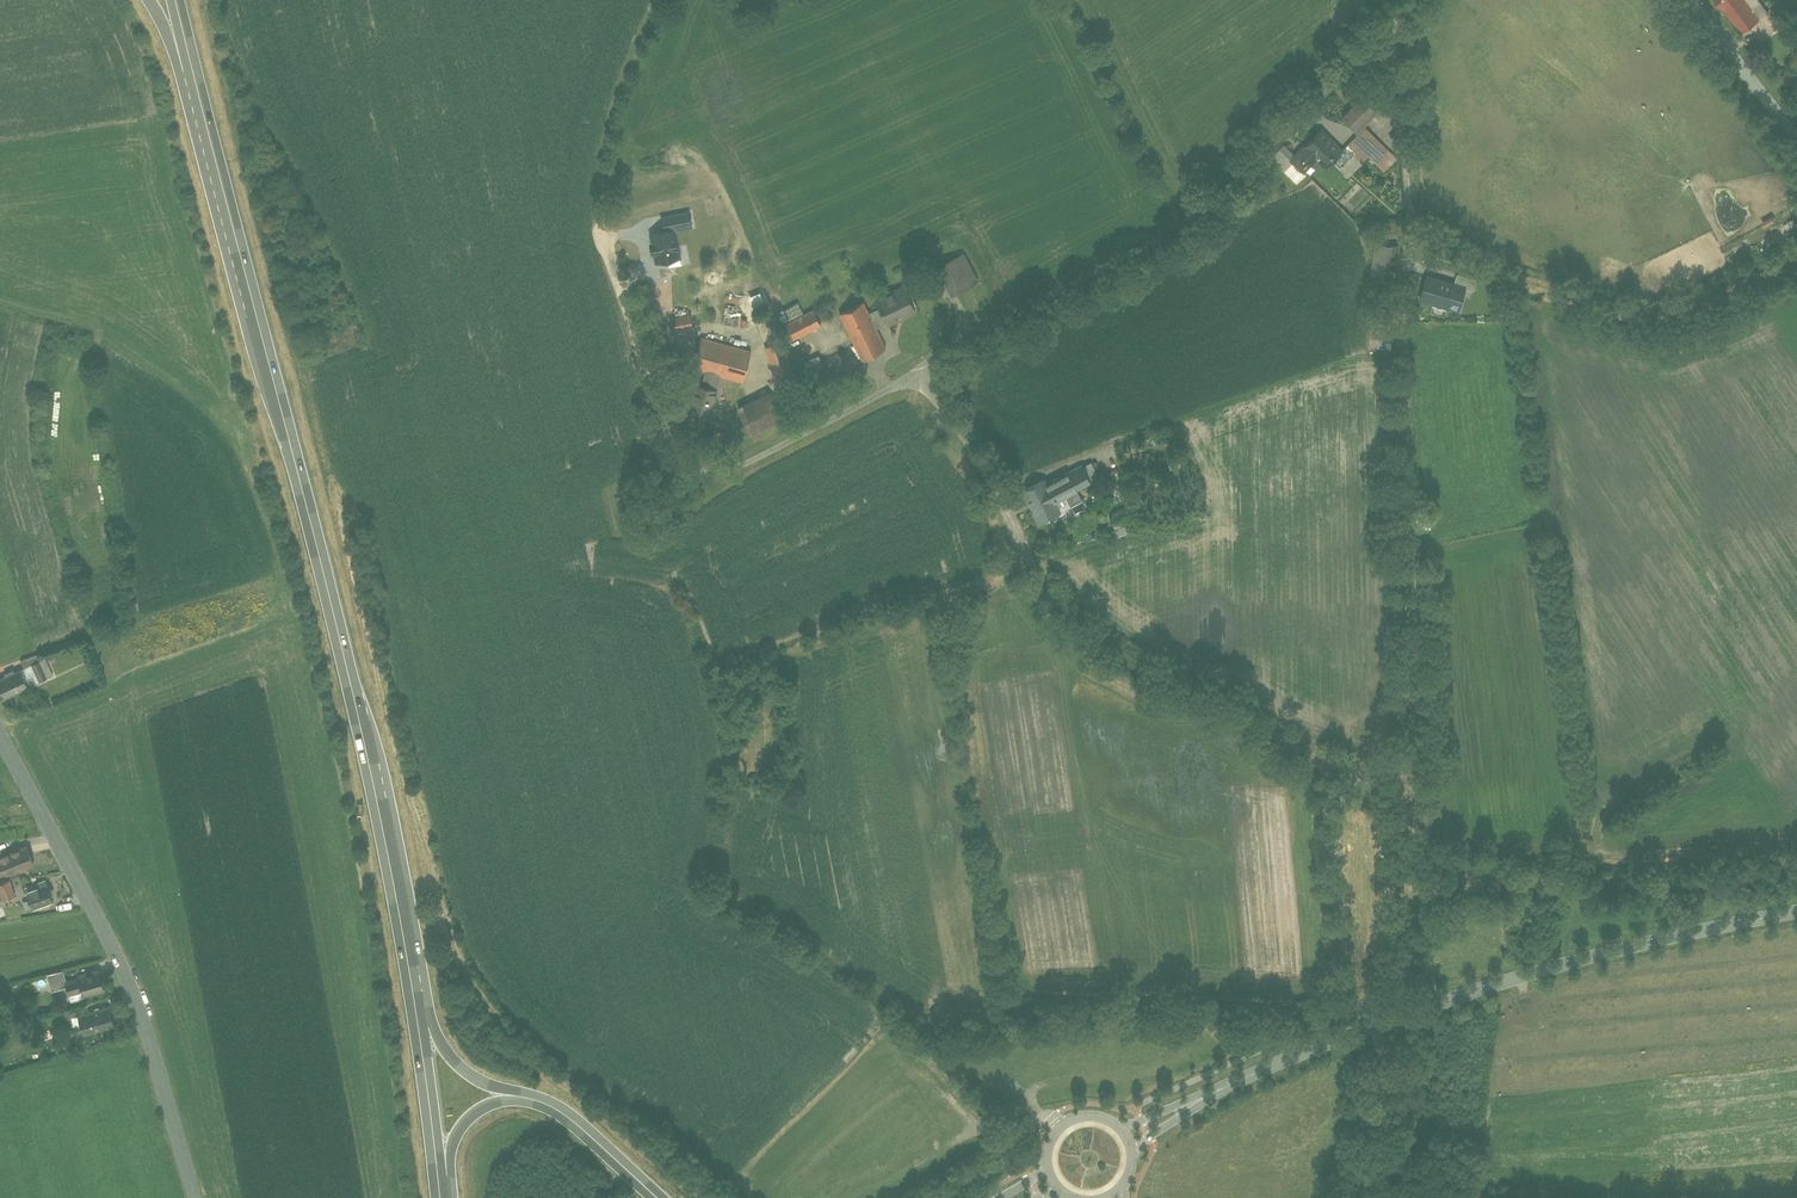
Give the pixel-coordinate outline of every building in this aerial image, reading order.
[(1746,0),(1718,0),(1743,33),(1761,19),(1746,0)] [(1339,115),(1356,131),(1364,123),(1378,108),(1361,92),(1339,115)] [(1399,155),(1364,123),(1356,131),(1346,143),(1380,175),(1399,155)] [(1321,130),(1305,147),(1316,158),(1326,168),(1332,162),(1339,169),(1352,155),(1345,148),(1342,151),(1321,130)] [(1316,158),(1305,147),(1292,160),(1303,171),(1316,158)] [(655,264),(683,259),(677,230),(693,227),(690,212),(659,217),(661,228),(649,230),(655,264)] [(1399,246),(1374,243),(1370,275),(1395,278),(1399,246)] [(937,263),(953,293),(976,281),(960,251),(937,263)] [(1457,311),(1463,286),(1427,277),(1421,302),(1457,311)] [(879,305),(867,311),(875,327),(884,322),(887,327),(914,314),(900,286),(876,298),(879,305)] [(863,303),(839,314),(861,358),(884,347),(875,327),(867,311),(863,303)] [(788,322),(795,339),(824,327),(817,310),(788,322)] [(673,318),(677,332),(695,328),(691,313),(673,318)] [(699,367),(724,375),(743,381),(752,353),(699,335),(690,363),(699,367)] [(780,340),(763,347),(775,377),(792,370),(780,340)] [(724,375),(699,367),(686,408),(710,416),(724,375)] [(782,418),(768,390),(736,406),(749,434),(782,418)] [(1044,477),(1022,487),(1038,522),(1060,512),(1053,497),(1097,477),(1090,462),(1046,482),(1044,477)] [(0,682),(0,689),(5,700),(40,685),(50,680),(39,655),(19,664),(23,672),(0,682)] [(1362,805),(1355,800),(1352,804),(1358,809),(1362,805)] [(34,865),(29,849),(0,859),(0,868),(3,876),(34,865)] [(26,887),(33,908),(53,901),(46,880),(26,887)] [(0,885),(0,899),(1,902),(14,897),(8,882),(0,885)] [(85,997),(104,991),(99,972),(79,978),(80,981),(68,984),(70,993),(82,989),(85,997)] [(55,989),(68,984),(63,973),(50,978),(55,989)] [(117,1024),(111,1006),(91,1013),(94,1022),(83,1025),(86,1035),(117,1024)] [(81,1016),(78,1008),(61,1014),(68,1032),(76,1029),(73,1019),(81,1016)]
